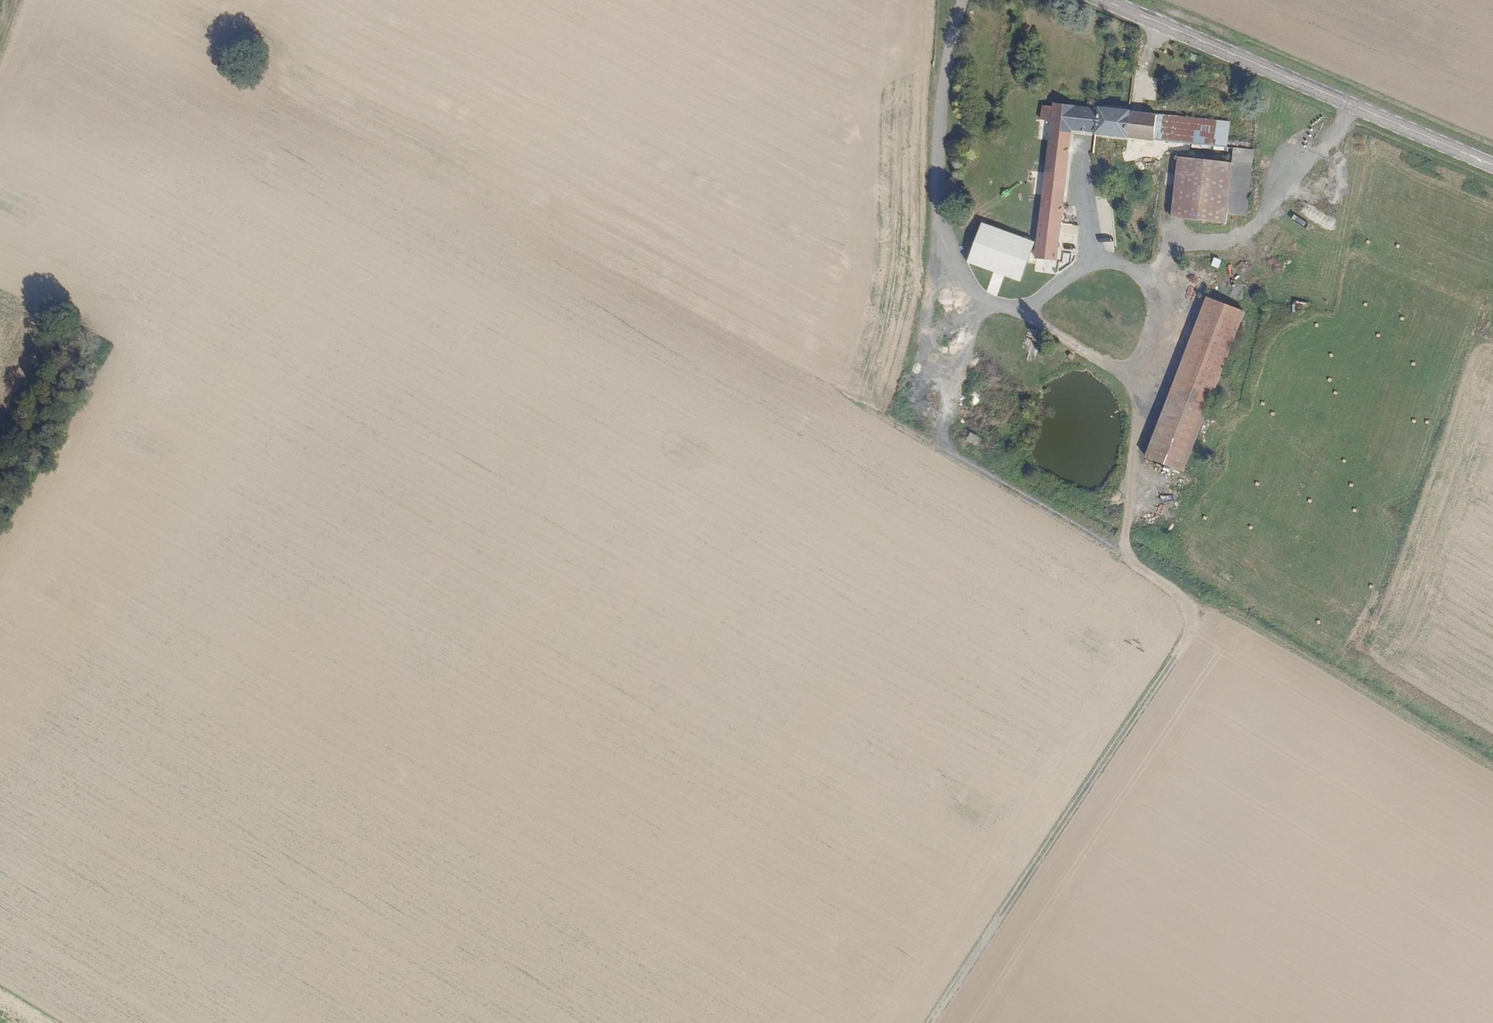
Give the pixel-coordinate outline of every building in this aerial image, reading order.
[(1196,75),(1199,69),(1192,66),(1190,73),(1196,75)] [(1099,136),(1101,110),(1044,104),(1027,245),(1026,258),(1047,260),(1062,132),(1099,136)] [(1232,143),(1235,124),(1132,113),(1101,110),(1099,136),(1232,150),(1232,143)] [(1240,218),(1248,145),(1232,143),(1232,150),(1230,165),(1224,216),(1240,218)] [(1224,216),(1230,165),(1176,160),(1169,221),(1222,227),(1224,216)] [(1211,266),(1219,268),(1222,260),(1214,257),(1211,266)] [(1209,413),(1249,315),(1237,310),(1211,299),(1193,342),(1145,459),(1184,476),(1209,413)] [(1035,339),(1025,339),(1023,359),(1034,360),(1035,339)] [(1008,353),(1014,355),(1018,344),(1013,342),(1008,353)] [(951,364),(949,373),(960,376),(962,368),(951,364)] [(970,432),(965,442),(978,448),(982,439),(970,432)]
